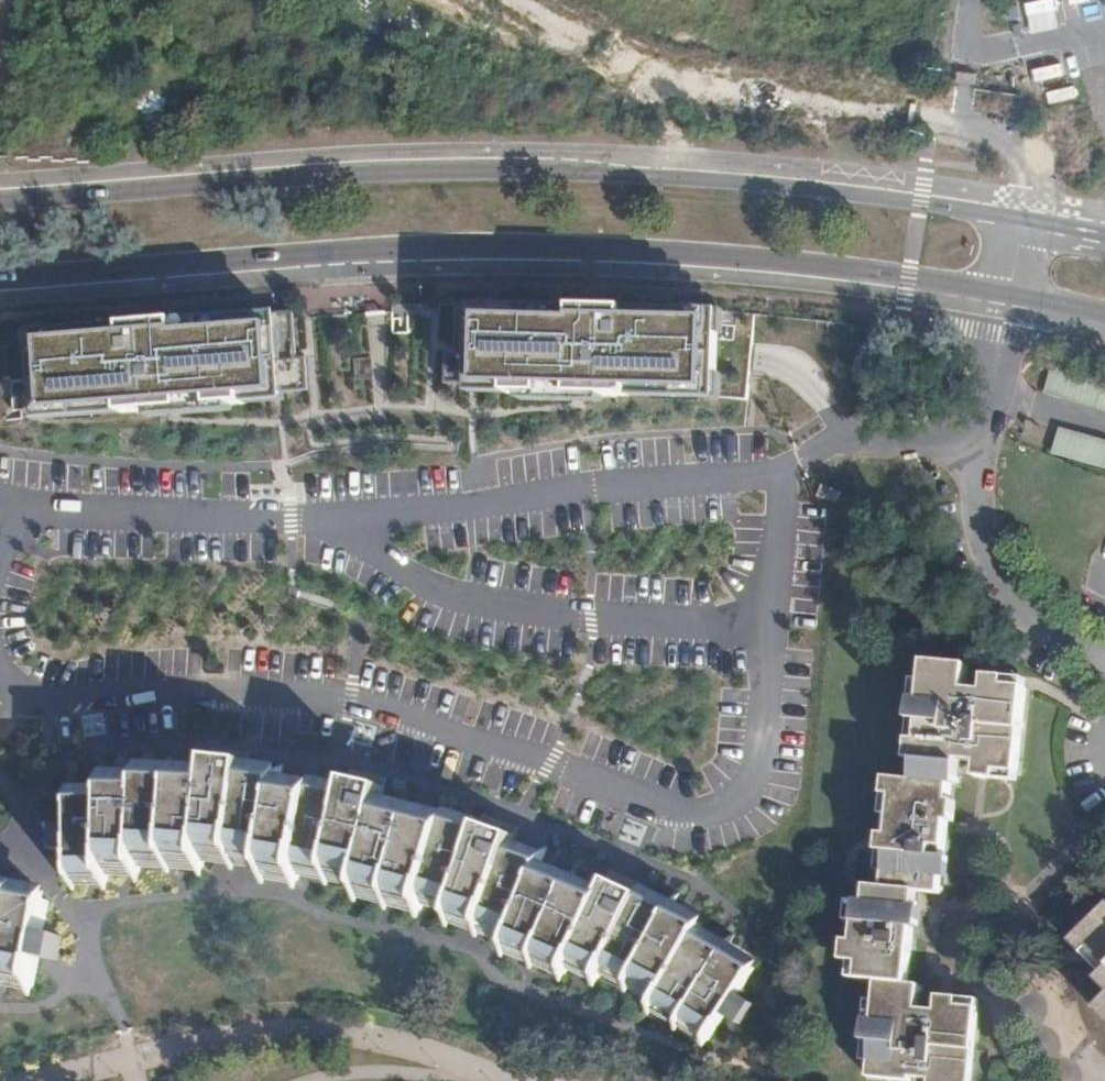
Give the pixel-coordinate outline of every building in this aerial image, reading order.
[(577,310),(484,310),(482,379),(512,380),(512,386),(580,388),(637,389),(637,380),(684,381),(684,388),(713,388),(713,311),(630,308),(630,299),(578,299),(577,310)] [(276,316),(45,332),(52,403),(127,397),(127,406),(186,403),(186,396),(216,396),(216,400),(253,399),(252,386),(282,384),(276,316)] [(1045,396),(1104,412),(1104,384),(1052,370),(1045,396)] [(1060,429),(1053,456),(1104,470),(1104,442),(1060,429)] [(923,782),(894,779),(888,836),(901,837),(899,851),(887,850),(883,888),(941,894),(953,785),(957,785),(960,760),(979,762),(980,757),(999,759),(997,771),(1017,773),(1027,689),(987,685),(986,692),(967,690),(970,666),(934,662),(932,682),(924,681),(915,761),(925,762),(923,782)] [(213,759),(210,781),(207,826),(222,827),(221,839),(237,841),(238,840),(248,762),(213,759)] [(248,762),(238,840),(266,844),(273,788),(276,766),(248,762)] [(172,845),(177,777),(143,775),(142,784),(141,842),(172,845)] [(207,826),(210,781),(177,777),(172,845),(204,847),(207,826)] [(365,865),(378,809),(383,787),(348,779),(346,793),(337,847),(352,850),(350,861),(365,865)] [(141,842),(142,784),(108,785),(108,794),(108,852),(127,852),(127,843),(141,842)] [(337,847),(346,793),(312,787),(311,794),(301,850),(335,856),(337,847)] [(273,788),(266,844),(265,851),(300,856),(301,850),(311,794),(273,788)] [(108,852),(108,794),(74,795),(75,860),(109,860),(108,852)] [(394,882),(411,818),(378,809),(365,865),(363,873),(394,882)] [(460,888),(479,828),(447,817),(444,826),(427,891),(457,900),(460,888)] [(427,891),(444,826),(411,818),(394,882),(427,891)] [(481,824),(479,828),(460,888),(475,894),(472,904),(488,910),(511,845),(514,836),(481,824)] [(542,856),(511,845),(488,910),(483,923),(512,933),(527,894),(523,893),(525,887),(529,888),(538,868),(542,856)] [(540,949),(568,881),(538,868),(529,888),(525,887),(523,893),(527,894),(512,933),(510,937),(540,949)] [(635,974),(669,909),(607,879),(601,893),(580,940),(592,946),(588,955),(601,962),(595,976),(599,978),(608,961),(635,974)] [(580,940),(601,893),(568,881),(540,949),(570,961),(580,940)] [(3,960),(18,895),(0,891),(0,960),(3,960)] [(36,899),(18,895),(3,960),(24,965),(29,966),(30,965),(30,963),(31,960),(43,903),(44,901),(36,899)] [(862,958),(860,978),(887,981),(908,983),(916,906),(881,903),(866,901),(865,918),(856,917),(852,958),(862,958)] [(1075,936),(1088,949),(1104,932),(1104,906),(1075,936)] [(663,989),(694,933),(699,925),(669,909),(635,974),(663,989)] [(725,950),(694,933),(663,989),(658,999),(687,1014),(725,950)] [(725,950),(687,1014),(716,1031),(755,966),(725,950)] [(1100,976),(1096,980),(1104,988),(1104,971),(1100,976)] [(908,983),(887,981),(885,1001),(876,1000),(868,1077),(908,1080),(912,1080),(912,1077),(931,1079),(933,1062),(952,1064),(950,1080),(971,1080),(979,1008),(938,1004),(937,1010),(918,1008),(921,984),(908,983)] [(1094,1010),(1104,1021),(1104,1000),(1094,1010)]
